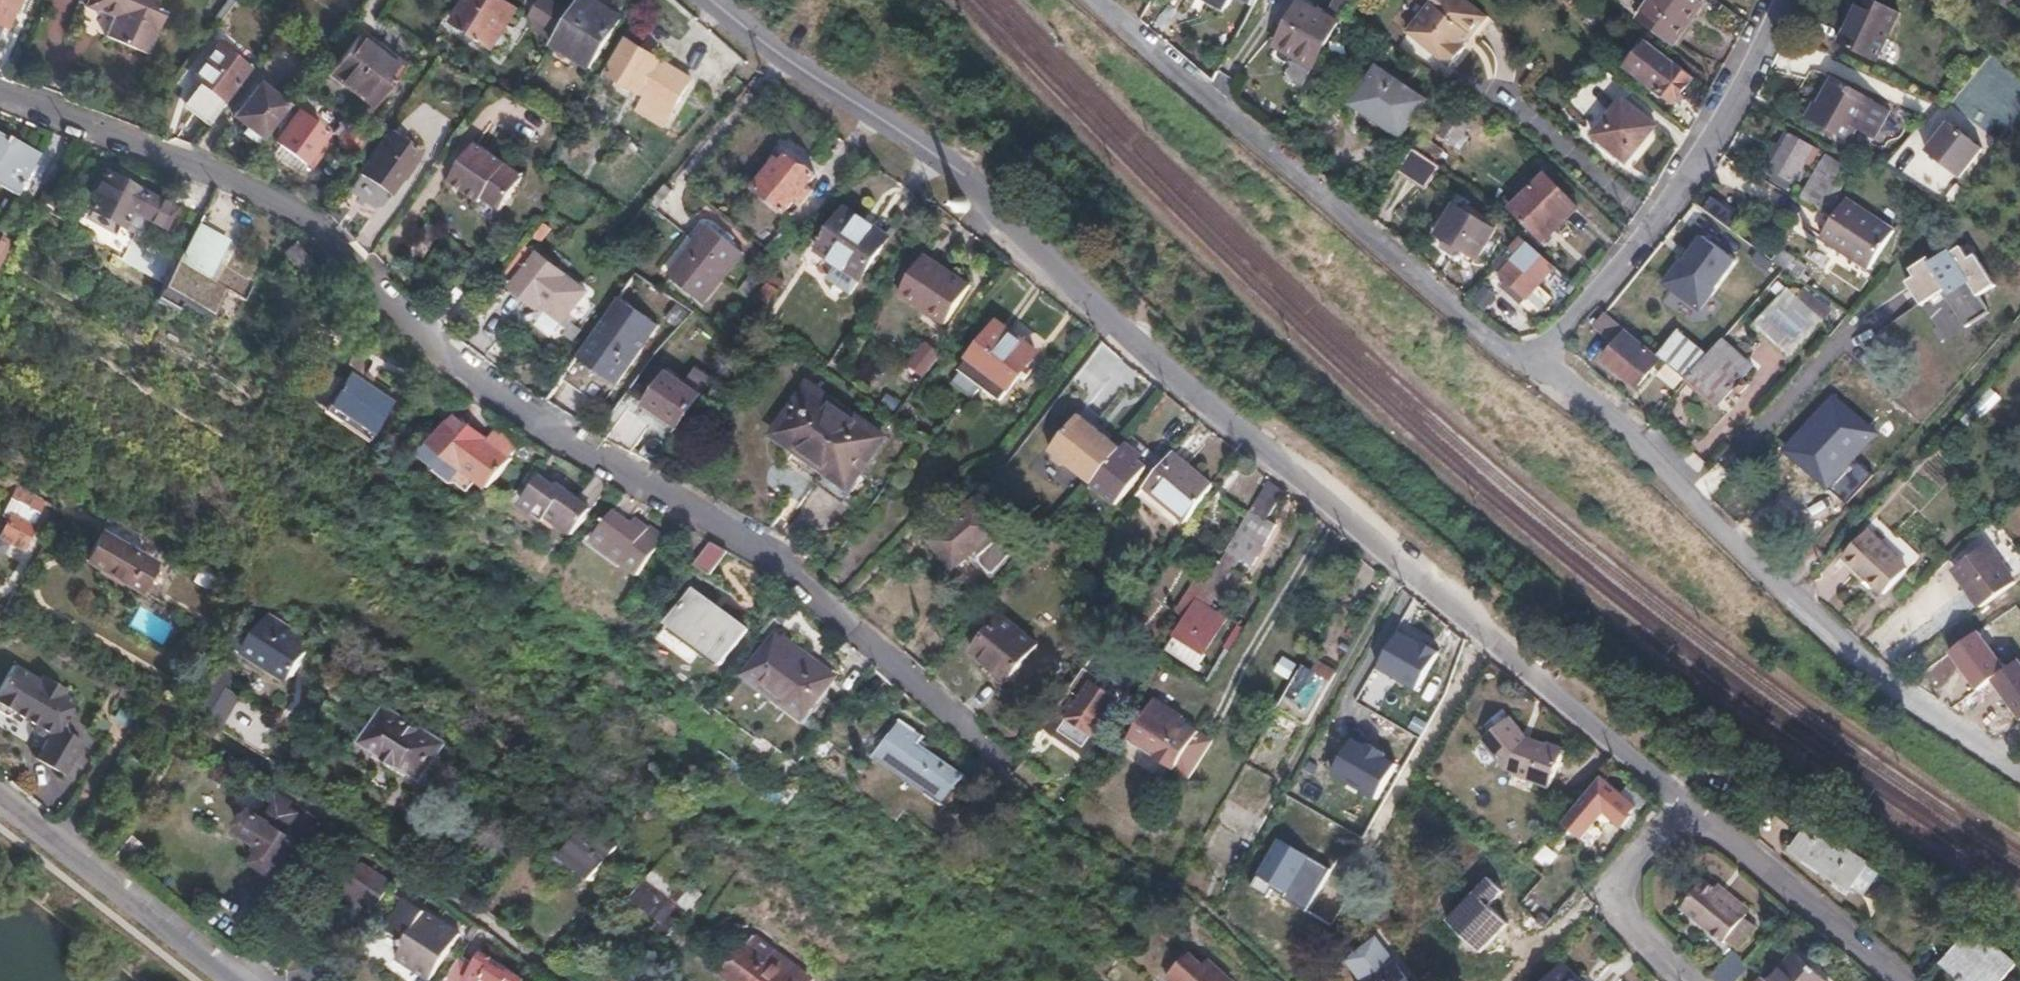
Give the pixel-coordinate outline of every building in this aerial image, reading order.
[(18,0),(0,0),(0,27),(5,29),(18,0)] [(158,0),(78,0),(76,6),(79,8),(78,11),(89,16),(90,13),(96,15),(97,13),(110,19),(102,40),(143,58),(159,17),(152,14),(158,0)] [(199,50),(217,26),(236,0),(202,0),(198,9),(179,34),(199,50)] [(518,14),(495,0),(471,0),(455,27),(493,53),(518,14)] [(584,0),(583,0),(571,21),(559,42),(554,49),(591,70),(620,21),(584,0)] [(1488,21),(1463,0),(1432,0),(1426,8),(1430,12),(1406,39),(1444,69),(1455,68),(1463,58),(1460,47),(1468,37),(1473,40),(1488,21)] [(1693,0),(1652,0),(1637,20),(1672,44),(1700,5),(1693,0)] [(1872,0),(1860,0),(1839,46),(1876,64),(1900,13),(1872,0)] [(559,42),(571,21),(544,3),(531,23),(559,42)] [(1313,69),(1336,24),(1298,4),(1274,48),(1313,69)] [(375,108),(404,70),(361,36),(331,76),(375,108)] [(1674,105),(1694,79),(1648,43),(1628,69),(1674,105)] [(671,113),(689,83),(628,47),(609,78),(671,113)] [(206,124),(245,72),(213,49),(190,79),(199,86),(184,108),(206,124)] [(1421,102),(1373,72),(1354,104),(1401,134),(1421,102)] [(1891,110),(1835,78),(1820,104),(1817,102),(1808,118),(1849,142),(1858,127),(1875,137),(1891,110)] [(259,139),(284,108),(257,88),(234,119),(259,139)] [(1654,128),(1620,99),(1590,137),(1624,165),(1654,128)] [(1468,124),(1452,111),(1434,136),(1457,153),(1466,139),(1461,135),(1468,124)] [(302,163),(323,136),(296,115),(274,143),(302,163)] [(1962,177),(1985,148),(1949,122),(1927,149),(1962,177)] [(351,156),(367,135),(356,127),(341,148),(351,156)] [(1813,147),(1789,132),(1769,168),(1794,182),(1813,147)] [(38,155),(0,134),(0,187),(15,196),(38,155)] [(387,198),(420,156),(392,135),(360,178),(387,198)] [(1870,148),(1866,155),(1892,174),(1898,164),(1870,148)] [(501,217),(524,185),(477,150),(450,187),(478,209),(483,203),(501,217)] [(1436,169),(1412,150),(1397,173),(1421,191),(1436,169)] [(810,184),(819,174),(793,153),(781,167),(776,163),(755,189),(785,214),(798,199),(804,205),(816,189),(810,184)] [(1820,156),(1813,184),(1838,190),(1844,161),(1820,156)] [(105,172),(86,207),(121,226),(123,222),(130,209),(137,211),(147,193),(105,172)] [(1575,211),(1543,178),(1509,211),(1541,244),(1575,211)] [(1794,193),(1823,209),(1827,202),(1799,186),(1794,193)] [(174,207),(147,193),(137,211),(145,216),(165,227),(174,207)] [(1895,229),(1847,200),(1822,239),(1870,268),(1895,229)] [(1491,231),(1451,207),(1435,236),(1476,260),(1491,231)] [(137,211),(130,209),(123,222),(139,230),(145,216),(137,211)] [(861,283),(889,241),(845,212),(817,254),(838,268),(861,283)] [(207,219),(201,215),(177,258),(158,292),(177,303),(196,271),(210,246),(217,235),(203,227),(207,219)] [(707,298),(747,250),(713,221),(673,269),(707,298)] [(231,245),(217,235),(196,271),(210,280),(231,245)] [(1702,237),(1691,253),(1688,250),(1663,285),(1700,310),(1736,261),(1702,237)] [(320,270),(296,241),(283,252),(306,281),(320,270)] [(1522,248),(1520,244),(1501,266),(1504,270),(1498,277),(1526,301),(1552,271),(1526,247),(1522,248)] [(561,326),(584,297),(535,260),(511,294),(537,314),(541,310),(561,326)] [(946,331),(973,291),(924,260),(898,300),(946,331)] [(861,283),(838,268),(828,283),(851,298),(861,283)] [(1965,271),(1957,281),(1969,289),(1977,280),(1965,271)] [(1525,304),(1536,315),(1560,290),(1549,279),(1525,304)] [(759,301),(770,309),(780,296),(770,288),(759,301)] [(618,336),(636,313),(619,301),(579,360),(592,368),(618,336)] [(659,328),(636,313),(618,336),(592,368),(619,387),(656,332),(659,328)] [(1660,363),(1605,316),(1595,327),(1617,346),(1606,360),(1637,388),(1660,363)] [(1001,403),(1036,357),(997,327),(952,386),(978,406),(988,393),(1001,403)] [(1676,334),(1658,358),(1686,382),(1706,358),(1676,334)] [(1751,367),(1721,341),(1706,358),(1686,382),(1716,408),(1751,367)] [(909,373),(923,385),(939,363),(925,351),(909,373)] [(361,380),(371,364),(353,354),(344,369),(348,373),(326,409),(371,437),(393,400),(361,380)] [(579,360),(572,371),(584,378),(592,368),(579,360)] [(584,378),(572,371),(564,382),(605,409),(619,387),(592,368),(584,378)] [(715,380),(704,372),(689,392),(679,385),(657,415),(676,430),(715,380)] [(1973,427),(2004,398),(1994,388),(1963,417),(1973,427)] [(842,500),(884,441),(810,390),(776,439),(824,472),(818,482),(842,500)] [(1834,426),(1820,412),(1786,451),(1827,488),(1838,475),(1827,465),(1857,429),(1843,417),(1834,426)] [(1093,486),(1122,451),(1080,417),(1052,453),(1053,454),(1054,461),(1061,468),(1070,467),(1093,486)] [(509,459),(518,447),(500,432),(490,444),(458,418),(434,447),(487,491),(512,461),(509,459)] [(1146,470),(1123,450),(1122,451),(1093,486),(1117,506),(1146,470)] [(1214,489),(1173,455),(1145,488),(1188,525),(1214,489)] [(1837,494),(1848,504),(1875,475),(1860,461),(1850,472),(1853,476),(1837,494)] [(572,540),(592,514),(556,489),(554,491),(540,480),(520,508),(534,519),(538,515),(572,540)] [(45,517),(14,498),(2,515),(10,520),(1,535),(26,549),(45,517)] [(1010,538),(1015,532),(1006,522),(1000,527),(979,502),(931,543),(957,573),(975,557),(996,581),(1022,551),(1010,538)] [(1256,505),(1165,652),(1197,672),(1227,622),(1212,612),(1241,565),(1256,575),(1282,532),(1266,521),(1270,514),(1256,505)] [(668,541),(651,530),(650,531),(635,521),(632,527),(615,513),(595,541),(612,554),(608,559),(639,581),(668,541)] [(110,516),(84,560),(137,591),(164,546),(110,516)] [(1985,531),(1948,561),(1954,569),(1991,539),(1985,531)] [(1906,570),(1866,533),(1842,559),(1882,596),(1906,570)] [(731,554),(713,544),(697,567),(714,577),(731,554)] [(1967,593),(2001,568),(1989,552),(1955,576),(1967,593)] [(215,593),(223,578),(202,566),(194,581),(215,593)] [(1980,610),(2014,586),(2001,568),(1967,593),(1980,610)] [(722,670),(751,632),(700,592),(671,630),(722,670)] [(129,624),(162,641),(172,622),(139,605),(129,624)] [(292,675),(313,643),(269,614),(249,647),(292,675)] [(1009,683),(1039,647),(1004,618),(974,654),(1009,683)] [(1438,651),(1399,631),(1380,668),(1419,688),(1438,651)] [(812,716),(839,680),(781,636),(750,678),(769,692),(772,686),(812,716)] [(12,661),(0,686),(0,708),(46,730),(33,758),(66,774),(84,739),(63,728),(80,694),(12,661)] [(220,707),(239,677),(218,663),(198,692),(220,707)] [(1280,711),(1308,727),(1337,675),(1325,668),(1319,678),(1304,669),(1280,711)] [(1087,670),(1046,729),(1086,757),(1113,719),(1110,717),(1122,699),(1102,685),(1104,681),(1087,670)] [(2019,711),(2019,684),(2000,698),(2014,716),(2019,711)] [(1168,716),(1171,711),(1154,700),(1131,738),(1158,755),(1155,760),(1176,773),(1199,736),(1168,716)] [(1202,730),(1171,711),(1168,716),(1199,736),(1202,730)] [(439,749),(387,717),(369,747),(387,758),(386,762),(399,770),(402,767),(420,779),(439,749)] [(921,745),(926,737),(899,721),(873,759),(945,808),(966,775),(921,745)] [(1553,790),(1565,754),(1547,747),(1546,749),(1529,743),(1512,721),(1486,741),(1507,769),(1518,775),(1518,777),(1553,790)] [(1403,764),(1356,737),(1335,774),(1382,801),(1403,764)] [(1158,755),(1131,738),(1128,743),(1155,760),(1158,755)] [(1642,812),(1604,779),(1565,824),(1585,843),(1608,816),(1627,833),(1637,821),(1634,819),(1642,812)] [(250,813),(238,832),(260,847),(249,864),(276,883),(291,860),(296,863),(305,849),(284,835),(296,815),(287,808),(291,803),(275,794),(265,811),(270,815),(265,823),(250,813)] [(620,845),(590,823),(562,859),(594,882),(620,845)] [(1863,871),(1814,826),(1792,850),(1842,895),(1863,871)] [(378,906),(396,879),(364,858),(346,886),(378,906)] [(676,924),(698,895),(663,870),(641,899),(676,924)] [(1752,908),(1709,871),(1680,903),(1733,951),(1753,928),(1742,919),(1752,908)] [(436,974),(468,926),(413,890),(394,919),(414,933),(404,948),(422,960),(421,963),(436,974)] [(1968,929),(1935,966),(1952,980),(1998,980),(2010,966),(1968,929)] [(756,936),(726,976),(733,980),(801,980),(779,963),(781,960),(777,958),(779,954),(756,936)] [(1395,966),(1379,944),(1346,968),(1356,980),(1375,980),(1395,966)] [(1749,965),(1733,951),(1711,978),(1715,980),(1735,980),(1749,965)] [(484,953),(477,963),(504,980),(522,980),(523,980),(484,953)] [(1796,954),(1772,980),(1828,980),(1796,954)] [(463,958),(447,980),(466,980),(476,966),(463,958)] [(1207,966),(1202,971),(1191,959),(1171,980),(1223,980),(1207,966)] [(477,963),(476,966),(466,980),(504,980),(477,963)] [(1395,966),(1375,980),(1407,980),(1395,966)] [(1561,970),(1551,980),(1573,980),(1561,970)]
